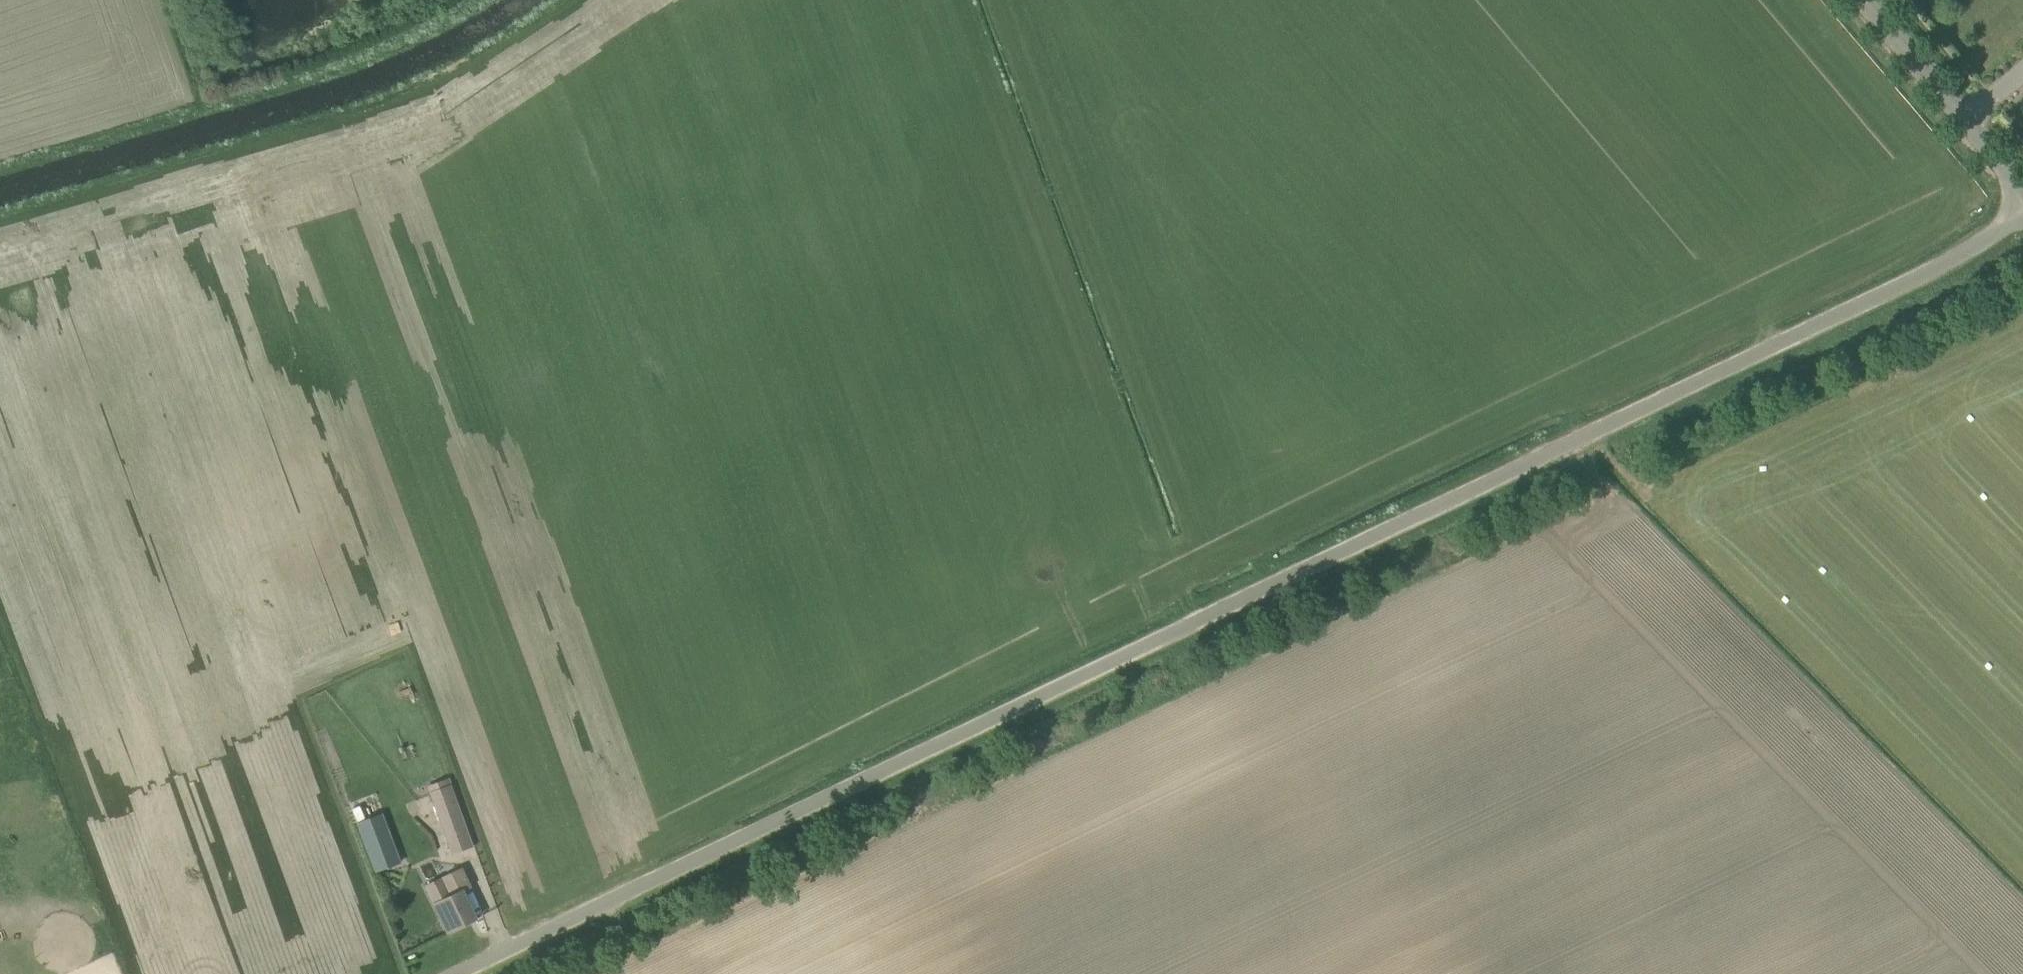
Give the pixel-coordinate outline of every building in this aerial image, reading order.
[(456,852),(470,846),(448,785),(433,791),(456,852)] [(365,840),(374,864),(391,854),(383,834),(365,840)] [(476,919),(463,891),(471,887),(462,869),(428,885),(443,917),(447,916),(454,930),(476,919)]
